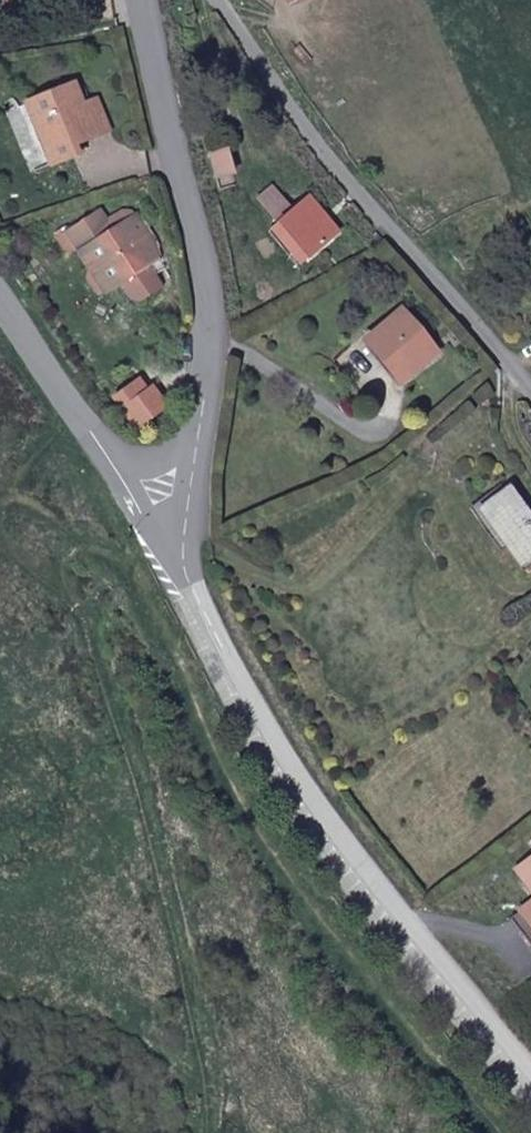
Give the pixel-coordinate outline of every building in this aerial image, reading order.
[(293,8),(307,0),(288,0),(293,8)] [(26,95),(30,114),(33,122),(25,124),(28,135),(39,132),(48,161),(70,154),(67,144),(74,143),(104,131),(96,101),(81,105),(73,82),(26,95)] [(33,122),(30,114),(23,116),(25,124),(33,122)] [(39,132),(28,135),(39,164),(48,161),(39,132)] [(224,154),(218,132),(204,135),(209,158),(224,154)] [(78,151),(74,143),(67,144),(70,154),(78,151)] [(246,185),(265,212),(278,202),(259,173),(246,185)] [(278,202),(265,212),(294,251),(322,229),(294,190),(278,202)] [(57,237),(82,273),(89,269),(102,289),(113,284),(125,301),(149,283),(136,263),(148,257),(144,235),(130,211),(100,231),(87,215),(57,237)] [(89,269),(82,273),(96,294),(102,289),(89,269)] [(428,362),(398,321),(366,346),(397,386),(428,362)] [(521,490),(493,508),(530,563),(530,562),(530,504),(521,490)] [(510,867),(530,893),(530,850),(510,867)] [(516,909),(530,928),(530,897),(516,909)] [(516,909),(507,916),(530,946),(530,945),(530,928),(516,909)]
